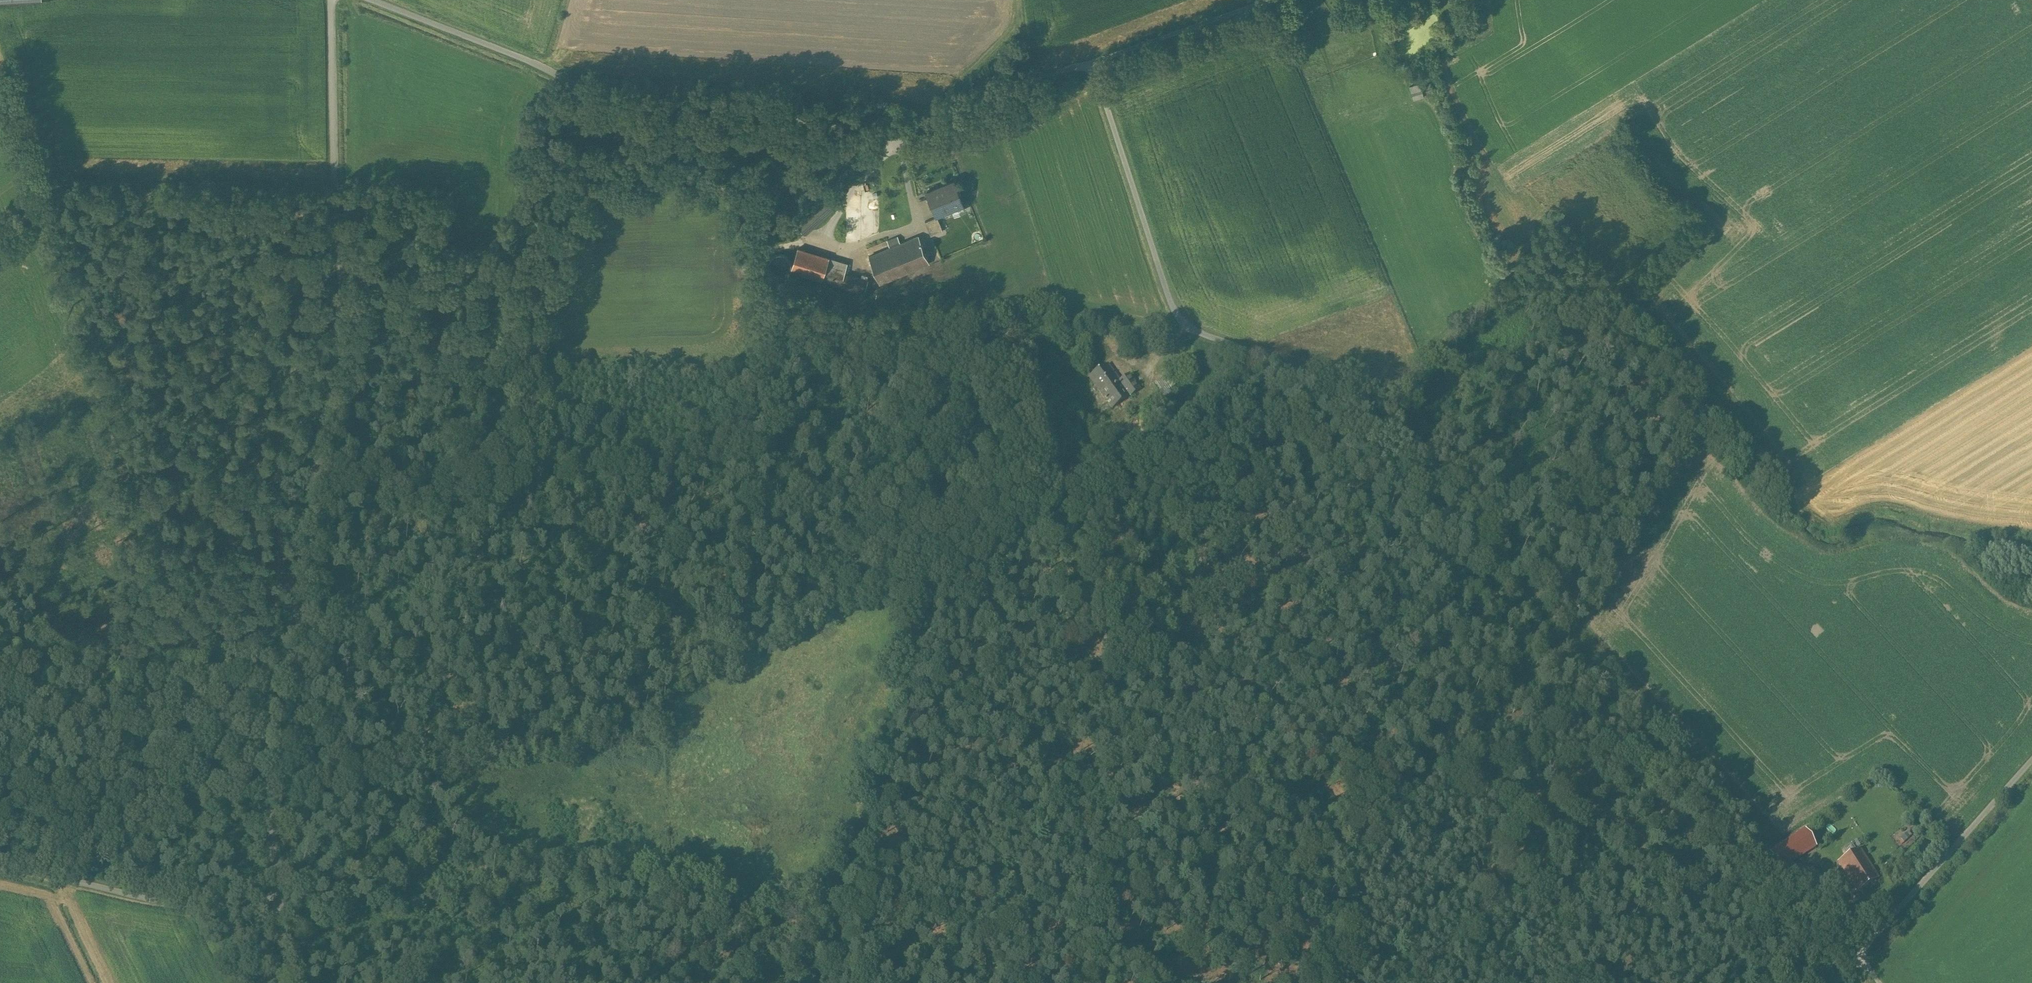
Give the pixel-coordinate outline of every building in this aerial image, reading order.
[(1423,82),(1411,85),(1415,100),(1426,97),(1423,82)] [(954,181),(927,192),(936,214),(963,203),(954,181)] [(942,229),(936,214),(925,218),(931,233),(942,229)] [(919,236),(869,256),(880,283),(930,263),(919,236)] [(829,258),(798,248),(791,270),(823,279),(829,258)] [(848,264),(829,258),(823,279),(841,285),(848,264)] [(1108,364),(1090,377),(1112,408),(1140,388),(1130,374),(1120,381),(1108,364)] [(1805,830),(1770,853),(1781,869),(1816,847),(1805,830)] [(1907,840),(1914,834),(1910,830),(1903,836),(1907,840)] [(1838,861),(1847,875),(1868,862),(1859,848),(1838,861)] [(1868,862),(1847,875),(1857,891),(1878,878),(1868,862)]
